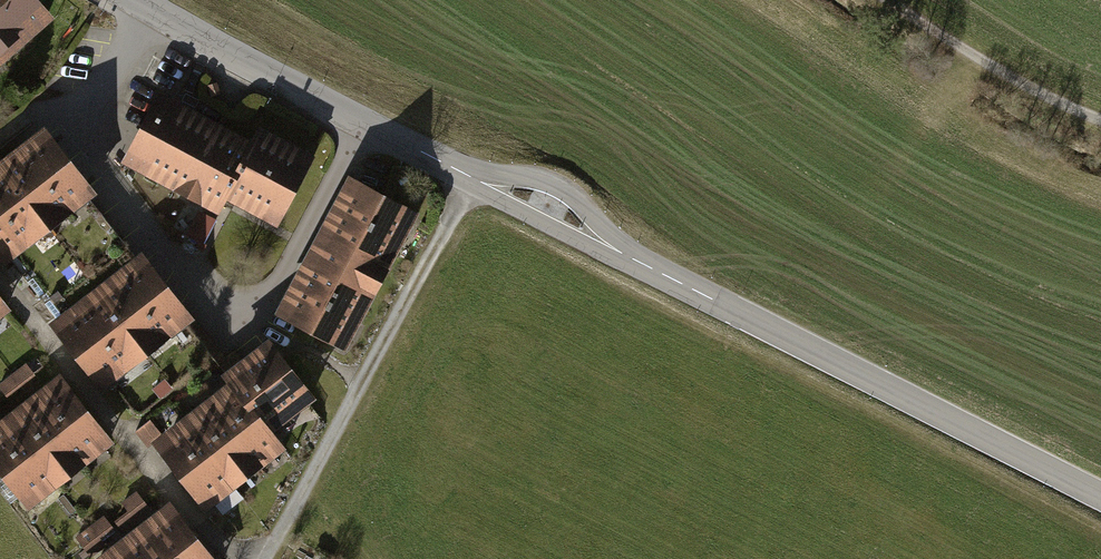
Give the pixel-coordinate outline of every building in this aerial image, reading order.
[(55,15),(43,0),(0,0),(0,61),(55,15)] [(222,195),(252,139),(159,90),(122,160),(215,208),(222,195)] [(252,139),(222,195),(278,224),(315,153),(260,124),(252,139)] [(52,229),(97,195),(45,125),(0,158),(0,160),(52,229)] [(6,263),(52,229),(0,160),(0,255),(6,263)] [(352,173),(313,244),(385,283),(424,213),(352,173)] [(140,251),(97,195),(52,229),(6,263),(48,319),(94,285),(140,251)] [(214,220),(198,213),(188,235),(203,242),(214,220)] [(349,347),(385,283),(313,244),(278,308),(349,347)] [(94,285),(146,355),(192,321),(140,251),(94,285)] [(48,319),(100,389),(146,355),(94,285),(48,319)] [(9,313),(0,301),(0,320),(9,313)] [(228,370),(192,321),(108,384),(151,442),(177,424),(203,404),(229,384),(222,375),(228,370)] [(229,384),(269,436),(316,400),(269,339),(228,370),(222,375),(229,384)] [(27,363),(0,381),(9,393),(35,375),(27,363)] [(33,396),(85,466),(113,446),(61,375),(33,396)] [(229,384),(203,404),(254,472),(281,452),(269,436),(229,384)] [(4,417),(57,487),(85,466),(33,396),(4,417)] [(203,404),(177,424),(228,491),(254,472),(203,404)] [(28,508),(57,487),(4,417),(0,420),(0,470),(28,508)] [(177,424),(151,442),(203,510),(228,491),(177,424)] [(167,558),(215,558),(171,500),(141,523),(167,558)] [(91,555),(124,532),(109,511),(76,534),(91,555)] [(120,558),(167,558),(141,523),(110,546),(120,558)] [(110,546),(92,558),(120,558),(110,546)]
